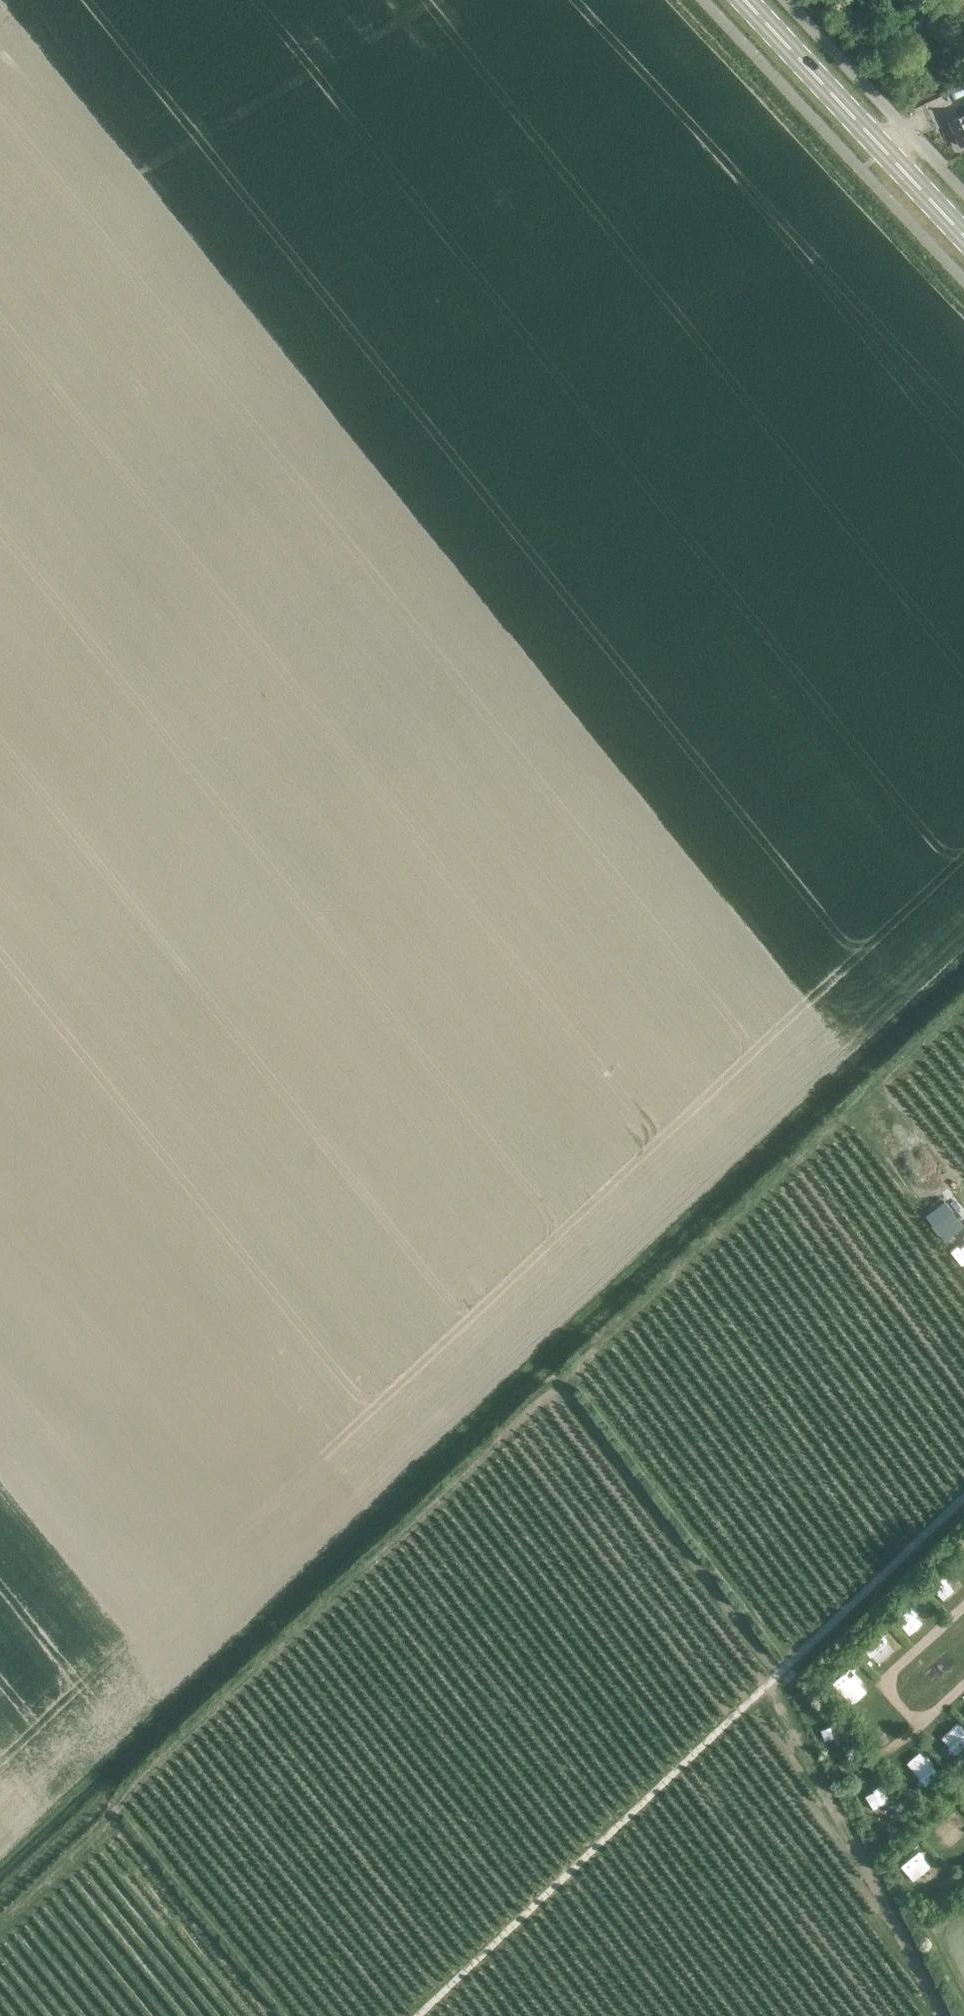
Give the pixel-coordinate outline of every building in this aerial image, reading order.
[(963,144),(963,115),(949,122),(960,146),(963,144)]
